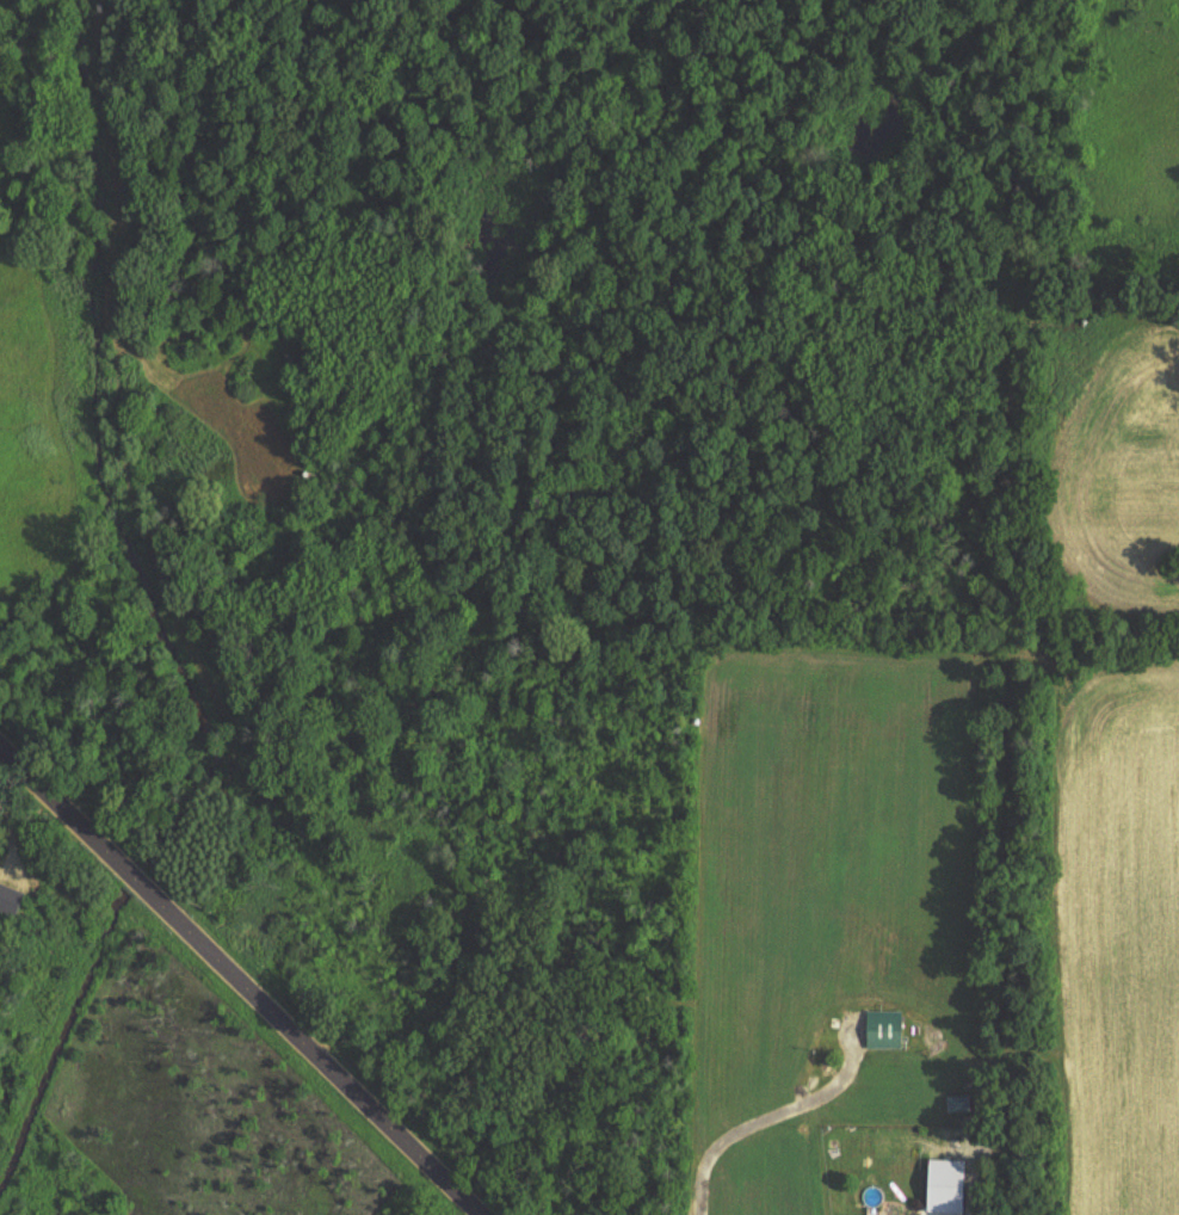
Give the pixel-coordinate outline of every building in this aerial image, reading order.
[(904,1050),(904,1012),(868,1012),(868,1050),(904,1050)]
